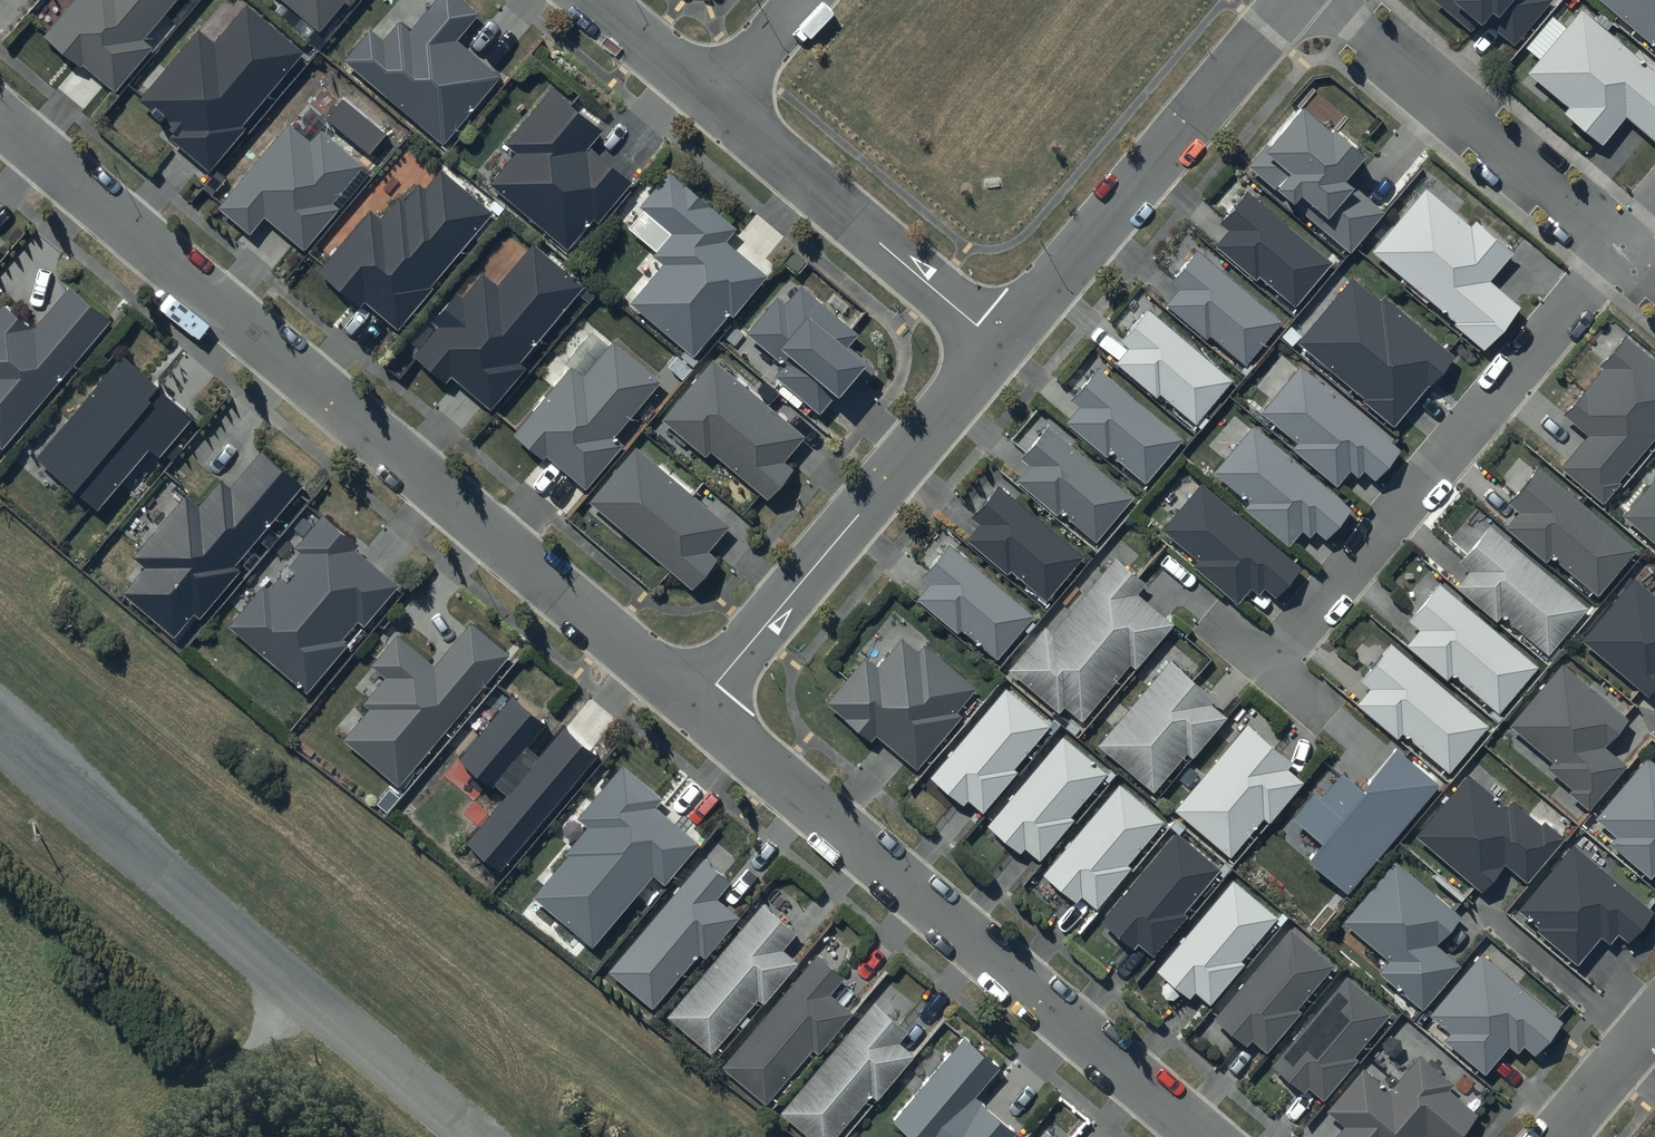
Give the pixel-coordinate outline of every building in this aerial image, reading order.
[(44,37),(81,68),(83,65),(115,91),(151,48),(143,40),(177,0),(75,0),(44,37)] [(318,31),(344,0),(350,5),(354,0),(282,0),(318,31)] [(460,0),(437,0),(410,32),(398,22),(383,39),(370,29),(344,61),(443,143),(498,77),(455,42),(478,14),(460,0)] [(1472,32),(1484,19),(1515,45),(1553,0),(1434,0),(1472,32)] [(1654,44),(1654,0),(1602,0),(1654,44)] [(304,53),(247,5),(215,44),(198,30),(138,101),(176,132),(170,139),(209,172),(245,130),(242,127),(304,53)] [(1581,12),(1529,73),(1570,108),(1565,114),(1602,145),(1626,118),(1654,142),(1654,74),(1581,12)] [(607,132),(553,87),(505,143),(516,153),(490,184),(568,249),(593,219),(599,223),(633,183),(592,149),(607,132)] [(1332,132),(1304,108),(1270,148),(1267,146),(1249,168),(1351,254),(1386,213),(1347,181),(1367,157),(1335,130),(1332,132)] [(364,165),(321,129),(311,142),(289,123),(219,208),(250,233),(264,218),(305,251),(339,210),(332,204),(364,165)] [(494,213),(441,170),(425,189),(418,183),(404,201),(399,196),(381,218),(370,209),(318,273),(358,306),(363,300),(399,329),(494,213)] [(736,229),(668,172),(638,208),(669,235),(652,255),(662,264),(629,303),(694,357),(729,314),(733,317),(767,277),(725,242),(736,229)] [(1424,185),(1369,247),(1454,319),(1452,322),(1482,347),(1519,304),(1488,277),(1511,250),(1474,218),(1469,223),(1424,185)] [(1331,259),(1245,187),(1217,221),(1226,228),(1213,243),(1254,278),(1257,274),(1293,304),(1331,259)] [(584,287),(533,245),(498,288),(482,274),(463,298),(456,293),(433,322),(438,326),(413,358),(445,384),(451,378),(492,411),(527,368),(521,364),(584,287)] [(1282,323),(1197,252),(1170,283),(1178,290),(1165,306),(1207,341),(1211,337),(1246,366),(1282,323)] [(1378,303),(1352,280),(1296,345),(1395,431),(1458,359),(1384,296),(1378,303)] [(858,334),(801,287),(786,305),(778,298),(747,334),(784,365),(775,376),(820,414),(835,396),(839,398),(867,364),(847,347),(858,334)] [(70,288),(33,331),(3,305),(0,309),(0,445),(3,447),(109,321),(70,288)] [(1127,346),(1114,361),(1154,396),(1158,392),(1193,423),(1233,377),(1147,304),(1118,338),(1127,346)] [(1625,336),(1600,366),(1604,369),(1565,415),(1590,436),(1563,468),(1603,502),(1654,439),(1654,361),(1625,336)] [(659,381),(613,343),(583,379),(572,370),(516,436),(545,460),(548,458),(586,490),(622,446),(612,437),(659,381)] [(194,418),(122,357),(35,458),(97,511),(149,451),(159,459),(194,418)] [(806,437),(713,360),(662,421),(706,458),(710,453),(768,501),(793,470),(784,463),(806,437)] [(1299,361),(1258,409),(1295,439),(1290,445),(1335,484),(1349,468),(1357,475),(1362,469),(1373,478),(1399,447),(1299,361)] [(1077,404),(1063,420),(1104,454),(1107,449),(1145,481),(1182,436),(1096,363),(1068,397),(1077,404)] [(1252,423),(1211,469),(1247,500),(1242,506),(1287,544),(1301,528),(1308,534),(1314,528),(1323,537),(1350,506),(1252,423)] [(1133,498),(1048,428),(1021,459),(1029,466),(1016,482),(1058,517),(1062,512),(1097,541),(1133,498)] [(730,527),(636,448),(590,503),(693,589),(717,560),(709,553),(730,527)] [(303,487),(261,451),(230,487),(222,480),(198,508),(185,497),(133,559),(146,570),(123,596),(173,638),(194,614),(200,619),(241,571),(235,566),(303,487)] [(1517,508),(1503,525),(1543,558),(1548,553),(1595,593),(1635,546),(1538,463),(1507,500),(1517,508)] [(1623,512),(1654,540),(1654,474),(1623,512)] [(1201,480),(1160,527),(1197,557),(1191,562),(1236,601),(1250,585),(1257,592),(1264,585),(1274,594),(1299,566),(1201,480)] [(1083,551),(996,482),(970,515),(977,521),(963,539),(1006,573),(1009,569),(1046,598),(1083,551)] [(360,546),(322,515),(293,549),(298,553),(269,588),(263,584),(227,627),(305,692),(344,645),(339,641),(358,618),(365,624),(396,586),(355,552),(360,546)] [(1467,567),(1453,583),(1493,618),(1499,612),(1546,652),(1587,605),(1490,522),(1457,558),(1467,567)] [(927,580),(914,595),(956,632),(960,627),(995,657),(1032,613),(950,541),(921,574),(927,580)] [(1042,623),(1005,666),(1056,710),(1062,703),(1081,719),(1129,662),(1135,667),(1173,622),(1136,590),(1145,580),(1114,554),(1049,629),(1042,623)] [(1537,665),(1436,579),(1405,617),(1418,628),(1405,643),(1446,678),(1451,672),(1498,711),(1537,665)] [(1635,583),(1585,640),(1649,695),(1654,688),(1654,600),(1635,583)] [(509,655),(471,624),(435,667),(396,636),(370,667),(384,679),(363,705),(369,710),(343,741),(399,787),(509,655)] [(919,652),(902,639),(878,667),(866,657),(826,704),(872,742),(877,736),(918,770),(962,718),(957,714),(978,689),(925,645),(919,652)] [(1486,724),(1389,642),(1358,679),(1367,686),(1353,702),(1395,737),(1402,729),(1448,769),(1486,724)] [(1169,657),(1097,742),(1151,788),(1184,749),(1190,754),(1225,712),(1211,701),(1216,696),(1169,657)] [(1629,719),(1562,663),(1509,726),(1552,763),(1548,768),(1573,789),(1569,794),(1590,812),(1629,767),(1605,747),(1629,719)] [(1003,683),(924,774),(961,806),(966,800),(979,811),(1014,770),(1011,767),(1049,722),(1003,683)] [(546,726),(514,698),(462,759),(507,796),(466,844),(500,873),(599,757),(565,728),(539,758),(527,748),(546,726)] [(1245,721),(1172,807),(1227,854),(1261,815),(1267,821),(1302,780),(1286,766),(1291,760),(1245,721)] [(1106,770),(1061,732),(986,822),(1020,851),(1023,847),(1037,859),(1072,818),(1068,815),(1106,770)] [(1441,785),(1397,748),(1361,789),(1343,774),(1321,800),(1314,794),(1294,818),(1326,845),(1311,862),(1350,894),(1441,785)] [(1648,757),(1595,819),(1617,838),(1611,845),(1652,879),(1654,875),(1654,763),(1648,757)] [(663,800),(623,766),(579,818),(590,828),(531,898),(593,950),(654,877),(665,886),(701,844),(657,807),(663,800)] [(1541,826),(1513,802),(1507,808),(1469,775),(1416,836),(1482,893),(1506,866),(1527,884),(1566,839),(1545,821),(1541,826)] [(1117,781),(1041,871),(1074,900),(1079,894),(1094,908),(1131,866),(1126,862),(1162,819),(1117,781)] [(1175,829),(1099,918),(1123,939),(1120,942),(1128,950),(1136,941),(1148,953),(1186,911),(1182,908),(1219,866),(1175,829)] [(1654,913),(1573,845),(1517,913),(1579,965),(1601,938),(1609,945),(1617,935),(1628,944),(1654,913)] [(702,856),(607,967),(651,1006),(699,952),(703,956),(739,916),(716,895),(730,880),(702,856)] [(1460,917),(1395,862),(1343,923),(1389,962),(1379,973),(1423,1010),(1461,967),(1436,946),(1460,917)] [(1231,876),(1155,968),(1188,996),(1193,990),(1208,1002),(1244,959),(1240,956),(1276,914),(1231,876)] [(761,899),(664,1012),(709,1052),(757,998),(761,1002),(797,960),(782,947),(797,930),(761,899)] [(1289,925),(1212,1016),(1245,1043),(1250,1037),(1265,1049),(1300,1008),(1296,1005),(1332,962),(1289,925)] [(843,974),(815,951),(720,1065),(764,1102),(810,1047),(815,1051),(850,1009),(829,991),(843,974)] [(1564,1024),(1482,953),(1428,1016),(1449,1034),(1443,1041),(1485,1076),(1510,1047),(1518,1053),(1523,1047),(1535,1057),(1564,1024)] [(1345,973),(1268,1061),(1302,1090),(1307,1085),(1321,1097),(1357,1056),(1353,1052),(1389,1011),(1345,973)] [(778,1109),(810,1136),(832,1136),(869,1093),(875,1098),(914,1053),(897,1039),(908,1027),(873,998),(778,1109)] [(963,1035),(892,1121),(911,1136),(1013,1136),(1017,1132),(977,1098),(1003,1068),(963,1035)] [(1421,1056),(1391,1092),(1363,1069),(1327,1112),(1346,1127),(1338,1136),(1461,1136),(1479,1116),(1449,1091),(1455,1084),(1421,1056)]
